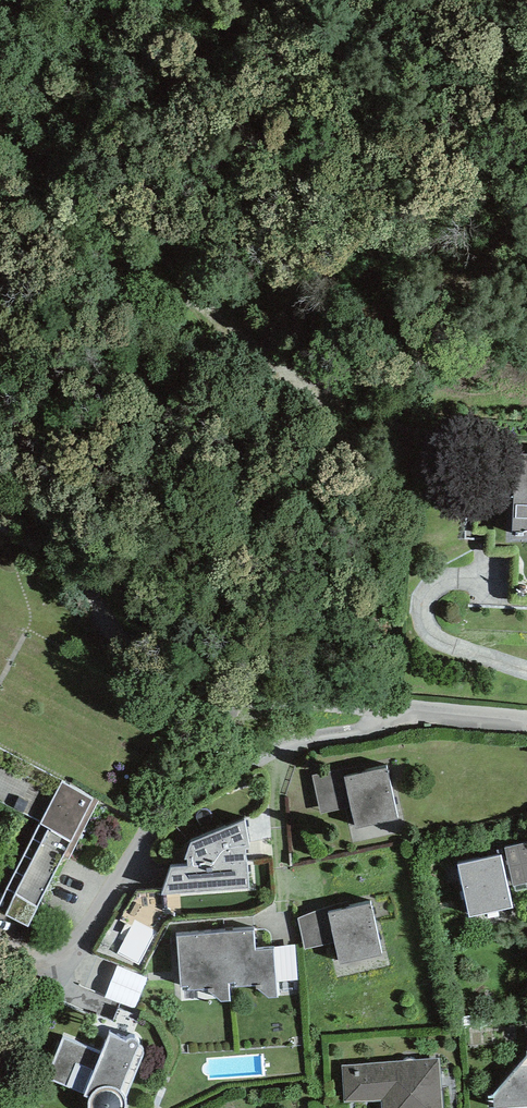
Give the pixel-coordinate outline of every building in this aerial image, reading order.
[(514,454),(510,539),(526,540),(526,455),(514,454)] [(355,829),(398,820),(388,768),(344,778),(343,769),(313,776),(322,815),(351,808),(355,829)] [(93,799),(61,782),(41,824),(70,842),(93,799)] [(171,868),(162,895),(248,888),(245,848),(250,848),(245,820),(191,843),(184,859),(187,860),(187,867),(171,868)] [(505,847),(513,886),(526,883),(526,843),(505,847)] [(502,856),(458,866),(469,917),(513,907),(502,856)] [(327,913),(349,908),(348,902),(319,910),(299,918),(305,949),(335,943),(327,913)] [(349,908),(327,913),(335,943),(340,964),(382,955),(371,903),(349,908)] [(139,966),(157,932),(135,920),(116,954),(139,966)] [(277,983),(273,948),(255,948),(254,932),(226,933),(228,983),(235,982),(235,987),(256,986),(256,989),(258,989),(269,999),(278,997),(277,983)] [(221,1001),(230,1001),(228,983),(226,933),(177,937),(181,987),(189,987),(189,990),(209,990),(209,993),(212,993),(221,1001)] [(277,983),(299,980),(295,945),(273,948),(277,983)] [(136,1010),(149,978),(118,965),(105,997),(136,1010)] [(88,1098),(87,1103),(87,1107),(127,1107),(127,1106),(127,1102),(126,1097),(145,1048),(139,1045),(139,1044),(139,1041),(137,1039),(135,1038),(133,1037),(130,1037),(128,1038),(126,1039),(126,1040),(109,1033),(102,1051),(62,1035),(45,1078),(85,1093),(84,1096),(88,1098)] [(495,1107),(526,1107),(526,1056),(494,1095),(495,1107)] [(342,1066),(344,1103),(382,1100),(383,1107),(443,1107),(439,1058),(342,1066)]
